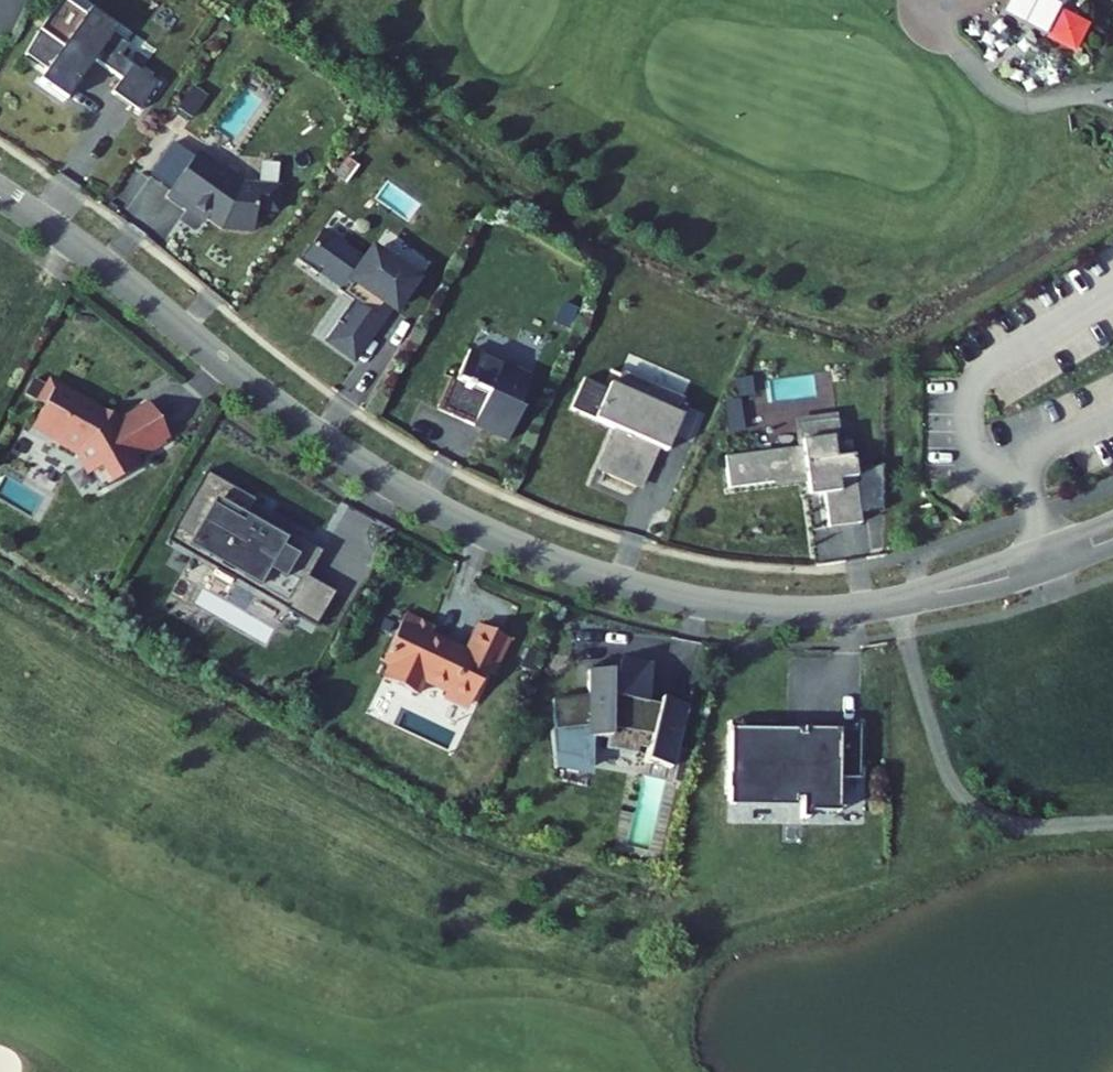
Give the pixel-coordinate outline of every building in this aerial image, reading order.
[(142,111),(161,83),(124,57),(132,46),(115,34),(88,16),(66,0),(64,0),(42,32),(65,48),(42,82),(69,101),(97,60),(125,79),(115,93),(142,111)] [(221,166),(201,151),(169,197),(189,210),(192,206),(225,229),(257,231),(258,210),(279,211),(281,188),(242,183),(220,168),(221,166)] [(322,233),(300,262),(318,275),(322,269),(344,284),(359,295),(354,301),(340,323),(367,341),(382,320),(377,317),(387,303),(396,310),(420,275),(397,259),(393,264),(374,251),(365,263),(322,233)] [(326,342),(357,364),(396,310),(387,303),(377,317),(382,320),(367,341),(340,323),(326,342)] [(438,408),(509,439),(523,409),(518,407),(532,377),(470,350),(457,379),(452,377),(438,408)] [(607,390),(584,379),(571,409),(622,432),(654,446),(666,451),(682,416),(609,385),(607,390)] [(84,454),(85,456),(96,473),(100,471),(110,487),(140,470),(135,460),(140,457),(172,438),(153,406),(116,428),(101,419),(102,416),(95,412),(95,410),(95,406),(76,396),(75,398),(53,384),(41,404),(46,407),(37,424),(55,434),(57,444),(82,457),(84,454)] [(837,439),(835,416),(797,422),(800,444),(724,455),(728,485),(805,475),(807,493),(823,490),(828,523),(860,518),(849,437),(837,439)] [(654,446),(622,432),(613,451),(646,465),(654,446)] [(604,473),(636,487),(646,465),(613,451),(604,473)] [(135,460),(140,470),(146,466),(140,457),(135,460)] [(100,471),(96,473),(106,490),(110,487),(100,471)] [(255,501),(205,473),(174,529),(192,539),(187,547),(292,606),(289,610),(317,626),(323,616),(296,601),(309,577),(323,551),(293,534),(289,542),(246,518),(251,510),(255,501)] [(293,534),(251,510),(246,518),(289,542),(293,534)] [(192,539),(174,529),(167,542),(289,610),(292,606),(187,547),(192,539)] [(336,592),(309,577),(296,601),(323,616),(336,592)] [(435,629),(406,615),(386,657),(390,658),(387,665),(390,666),(384,680),(417,696),(424,682),(447,693),(446,695),(448,702),(460,707),(467,705),(474,690),(477,691),(486,672),(492,675),(509,640),(478,626),(466,653),(446,644),(444,647),(429,641),(431,637),(435,629)] [(444,647),(446,644),(431,637),(429,641),(444,647)] [(550,706),(555,739),(586,734),(587,742),(606,742),(605,753),(636,758),(637,751),(645,753),(642,764),(669,771),(684,709),(656,703),(655,709),(645,705),(651,667),(620,663),(618,674),(616,685),(609,685),(608,674),(585,675),(586,701),(550,706)] [(608,674),(609,685),(616,685),(618,674),(608,674)] [(474,690),(467,705),(470,706),(477,691),(474,690)] [(729,801),(796,801),(796,798),(802,797),(802,802),(839,802),(839,775),(860,775),(859,734),(778,733),(778,722),(750,722),(750,733),(738,733),(738,745),(728,745),(729,801)] [(750,722),(728,722),(728,745),(738,745),(738,733),(750,733),(750,722)] [(839,802),(802,802),(802,811),(839,810),(839,802)]
